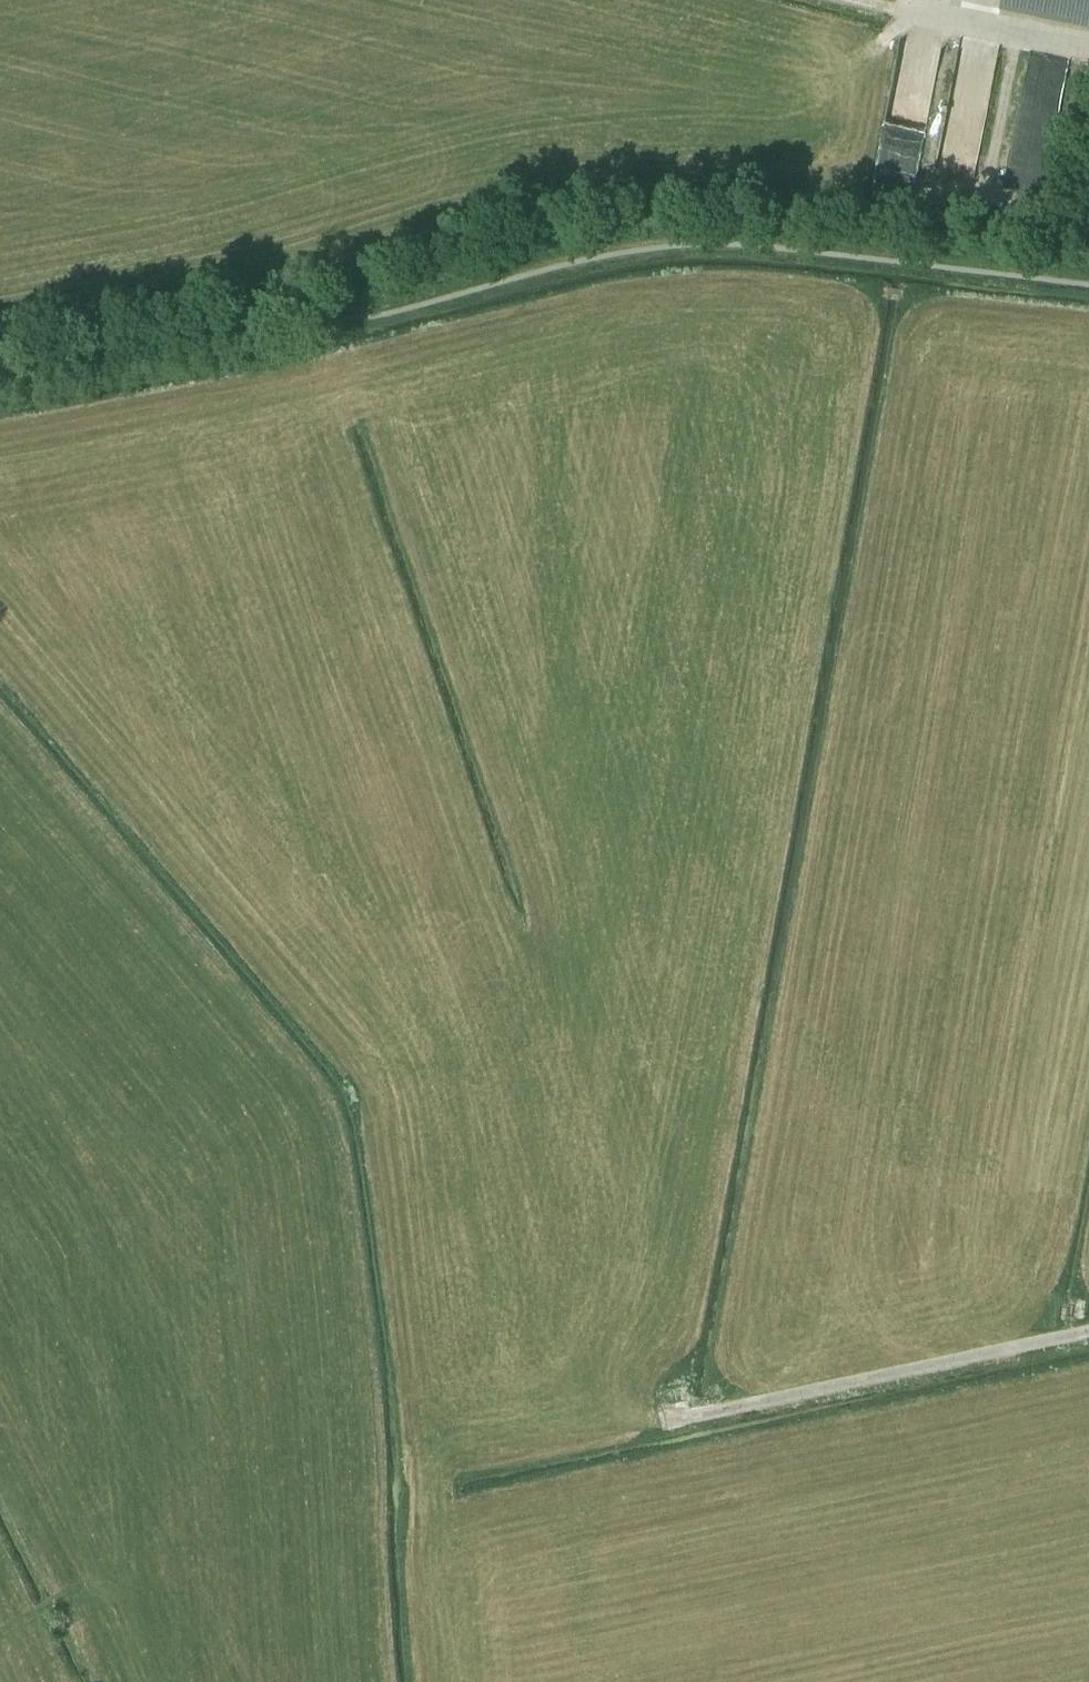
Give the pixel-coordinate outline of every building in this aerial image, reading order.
[(1001,12),(1088,29),(1088,0),(1003,0),(1001,12)]
